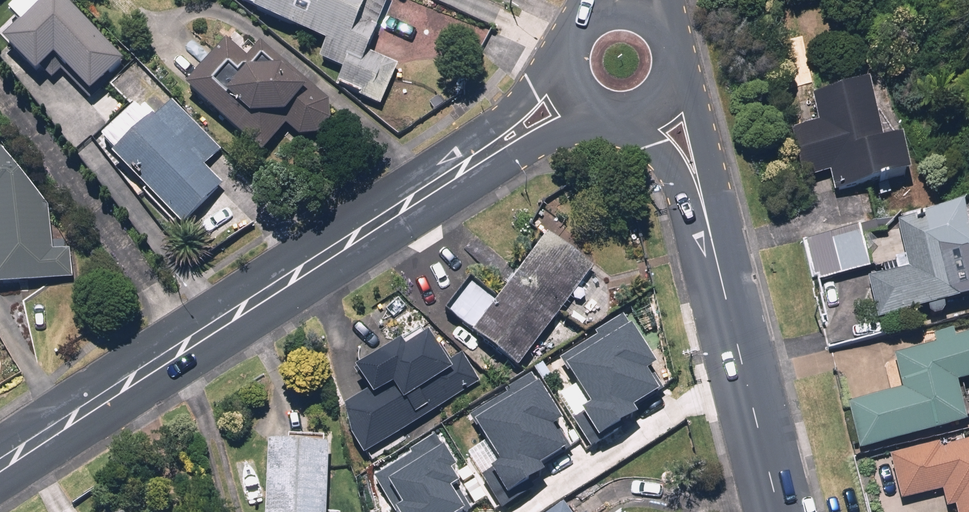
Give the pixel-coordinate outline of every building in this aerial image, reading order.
[(0,27),(0,30),(5,36),(0,41),(0,57),(24,83),(45,64),(81,102),(92,92),(111,113),(122,102),(104,84),(119,70),(88,36),(91,33),(76,16),(71,21),(51,0),(16,0),(15,0),(22,7),(0,27)] [(391,3),(384,0),(253,0),(245,17),(320,49),(313,65),(336,75),(329,91),(362,105),(374,79),(390,86),(398,67),(369,55),(391,3)] [(282,130),(294,141),(315,139),(325,127),(324,109),(254,49),(241,64),(218,45),(177,93),(256,160),(282,130)] [(862,88),(800,102),(806,127),(787,131),(799,183),(825,177),(830,197),(905,181),(897,144),(876,149),(862,88)] [(130,106),(91,142),(108,160),(104,164),(171,235),(218,190),(200,171),(219,153),(173,105),(150,126),(130,106)] [(70,286),(68,254),(49,255),(45,211),(0,157),(0,291),(70,286)] [(905,275),(865,284),(874,325),(952,308),(942,262),(965,257),(955,213),(892,227),(896,242),(882,245),(886,265),(902,262),(905,275)] [(464,280),(434,317),(506,374),(589,270),(544,234),(490,301),(464,280)] [(860,237),(823,245),(825,251),(810,254),(815,277),(830,274),(831,281),(868,272),(860,237)] [(402,334),(355,361),(370,387),(343,403),(373,456),(402,440),(395,429),(479,381),(462,352),(451,358),(441,342),(439,343),(430,328),(406,341),(402,334)] [(650,400),(606,328),(528,376),(572,448),(650,400)] [(890,360),(898,393),(845,406),(857,454),(961,428),(951,388),(963,385),(968,403),(968,341),(956,344),(953,333),(928,339),(931,350),(890,360)] [(552,461),(507,389),(429,436),(473,509),(552,461)] [(887,458),(899,503),(937,492),(942,511),(951,509),(952,511),(968,511),(968,444),(946,451),(944,442),(887,458)] [(259,446),(255,511),(321,511),(324,449),(259,446)] [(419,450),(340,498),(349,511),(456,511),(419,450)]
